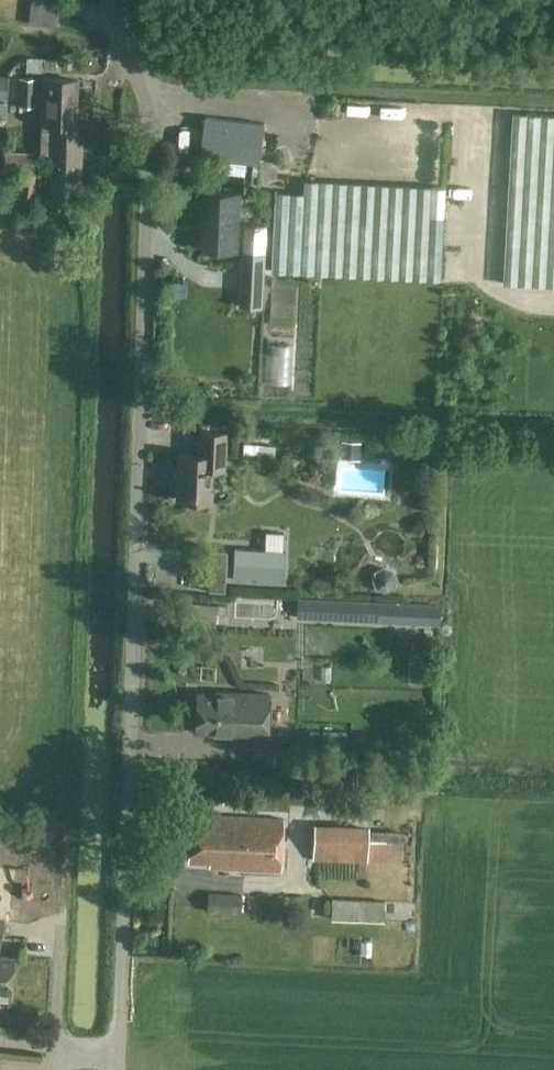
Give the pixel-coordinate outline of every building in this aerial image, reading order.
[(56,22),(58,0),(30,0),(28,20),(56,22)] [(19,78),(18,106),(34,106),(35,78),(19,78)] [(42,129),(75,131),(77,80),(43,79),(42,129)] [(446,281),(553,287),(553,116),(513,113),(514,109),(483,107),(482,122),(455,121),(446,281)] [(266,124),(207,117),(202,156),(261,164),(266,124)] [(75,131),(42,129),(41,153),(49,153),(47,198),(80,199),(82,143),(75,143),(75,131)] [(4,151),(3,169),(34,171),(35,153),(4,151)] [(36,174),(12,172),(11,196),(35,197),(36,174)] [(278,192),(274,270),(442,278),(446,214),(448,214),(449,188),(305,181),(305,193),(278,192)] [(235,249),(238,194),(209,192),(206,248),(235,249)] [(244,308),(263,309),(267,225),(252,224),(251,246),(245,246),(243,286),(245,286),(244,308)] [(171,297),(184,297),(184,283),(171,283),(171,297)] [(223,469),(225,432),(199,431),(198,455),(178,454),(176,499),(210,500),(211,468),(223,469)] [(341,468),(341,494),(393,495),(394,455),(364,455),(365,437),(342,436),(341,468)] [(211,549),(208,591),(224,592),(227,551),(211,549)] [(297,618),(374,622),(375,602),(298,598),(297,618)] [(187,603),(186,624),(213,626),(215,605),(187,603)] [(213,735),(266,737),(269,694),(216,691),(215,693),(196,692),(194,732),(213,733),(213,735)] [(280,871),(282,818),(200,814),(200,819),(189,819),(187,861),(208,862),(208,867),(280,871)] [(313,860),(367,861),(400,863),(401,831),(368,830),(368,828),(314,826),(313,860)] [(240,894),(207,892),(206,911),(240,914),(240,894)] [(385,901),(331,898),(330,919),(384,922),(385,901)] [(216,943),(217,953),(240,952),(239,941),(216,943)] [(8,993),(12,958),(0,957),(0,992),(8,993)]
